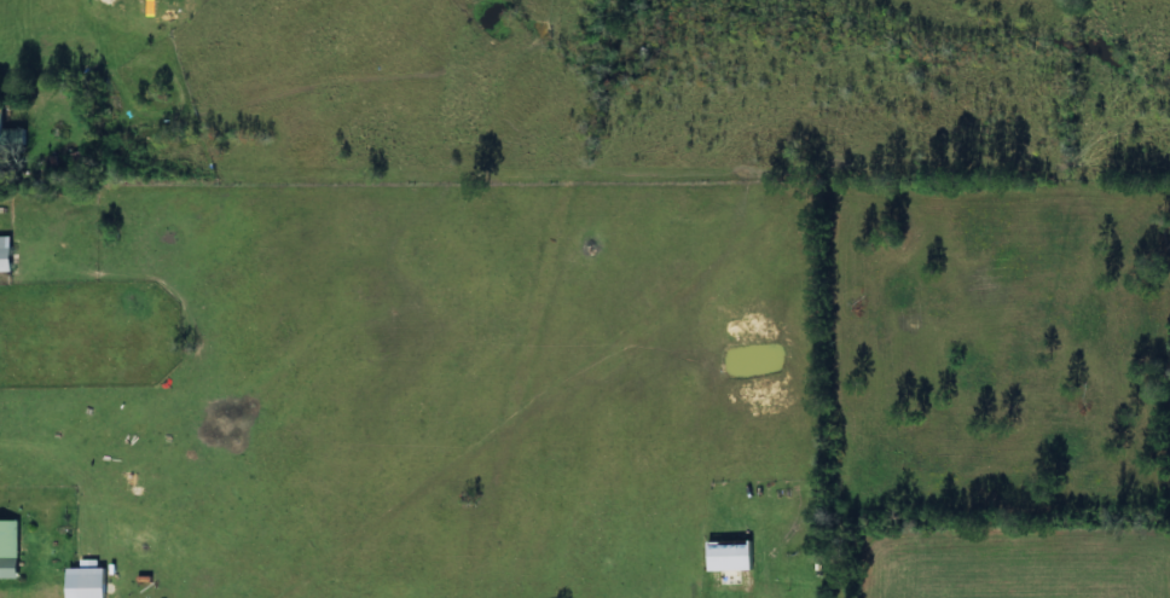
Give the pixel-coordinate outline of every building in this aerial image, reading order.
[(9,127),(9,105),(0,104),(0,144),(29,144),(29,128),(9,127)] [(16,235),(0,235),(0,270),(17,270),(16,235)] [(0,520),(0,578),(23,577),(22,519),(0,520)] [(758,569),(756,539),(713,541),(713,571),(758,569)] [(111,566),(99,566),(99,559),(84,559),(83,567),(73,567),(72,597),(111,597),(111,566)]
